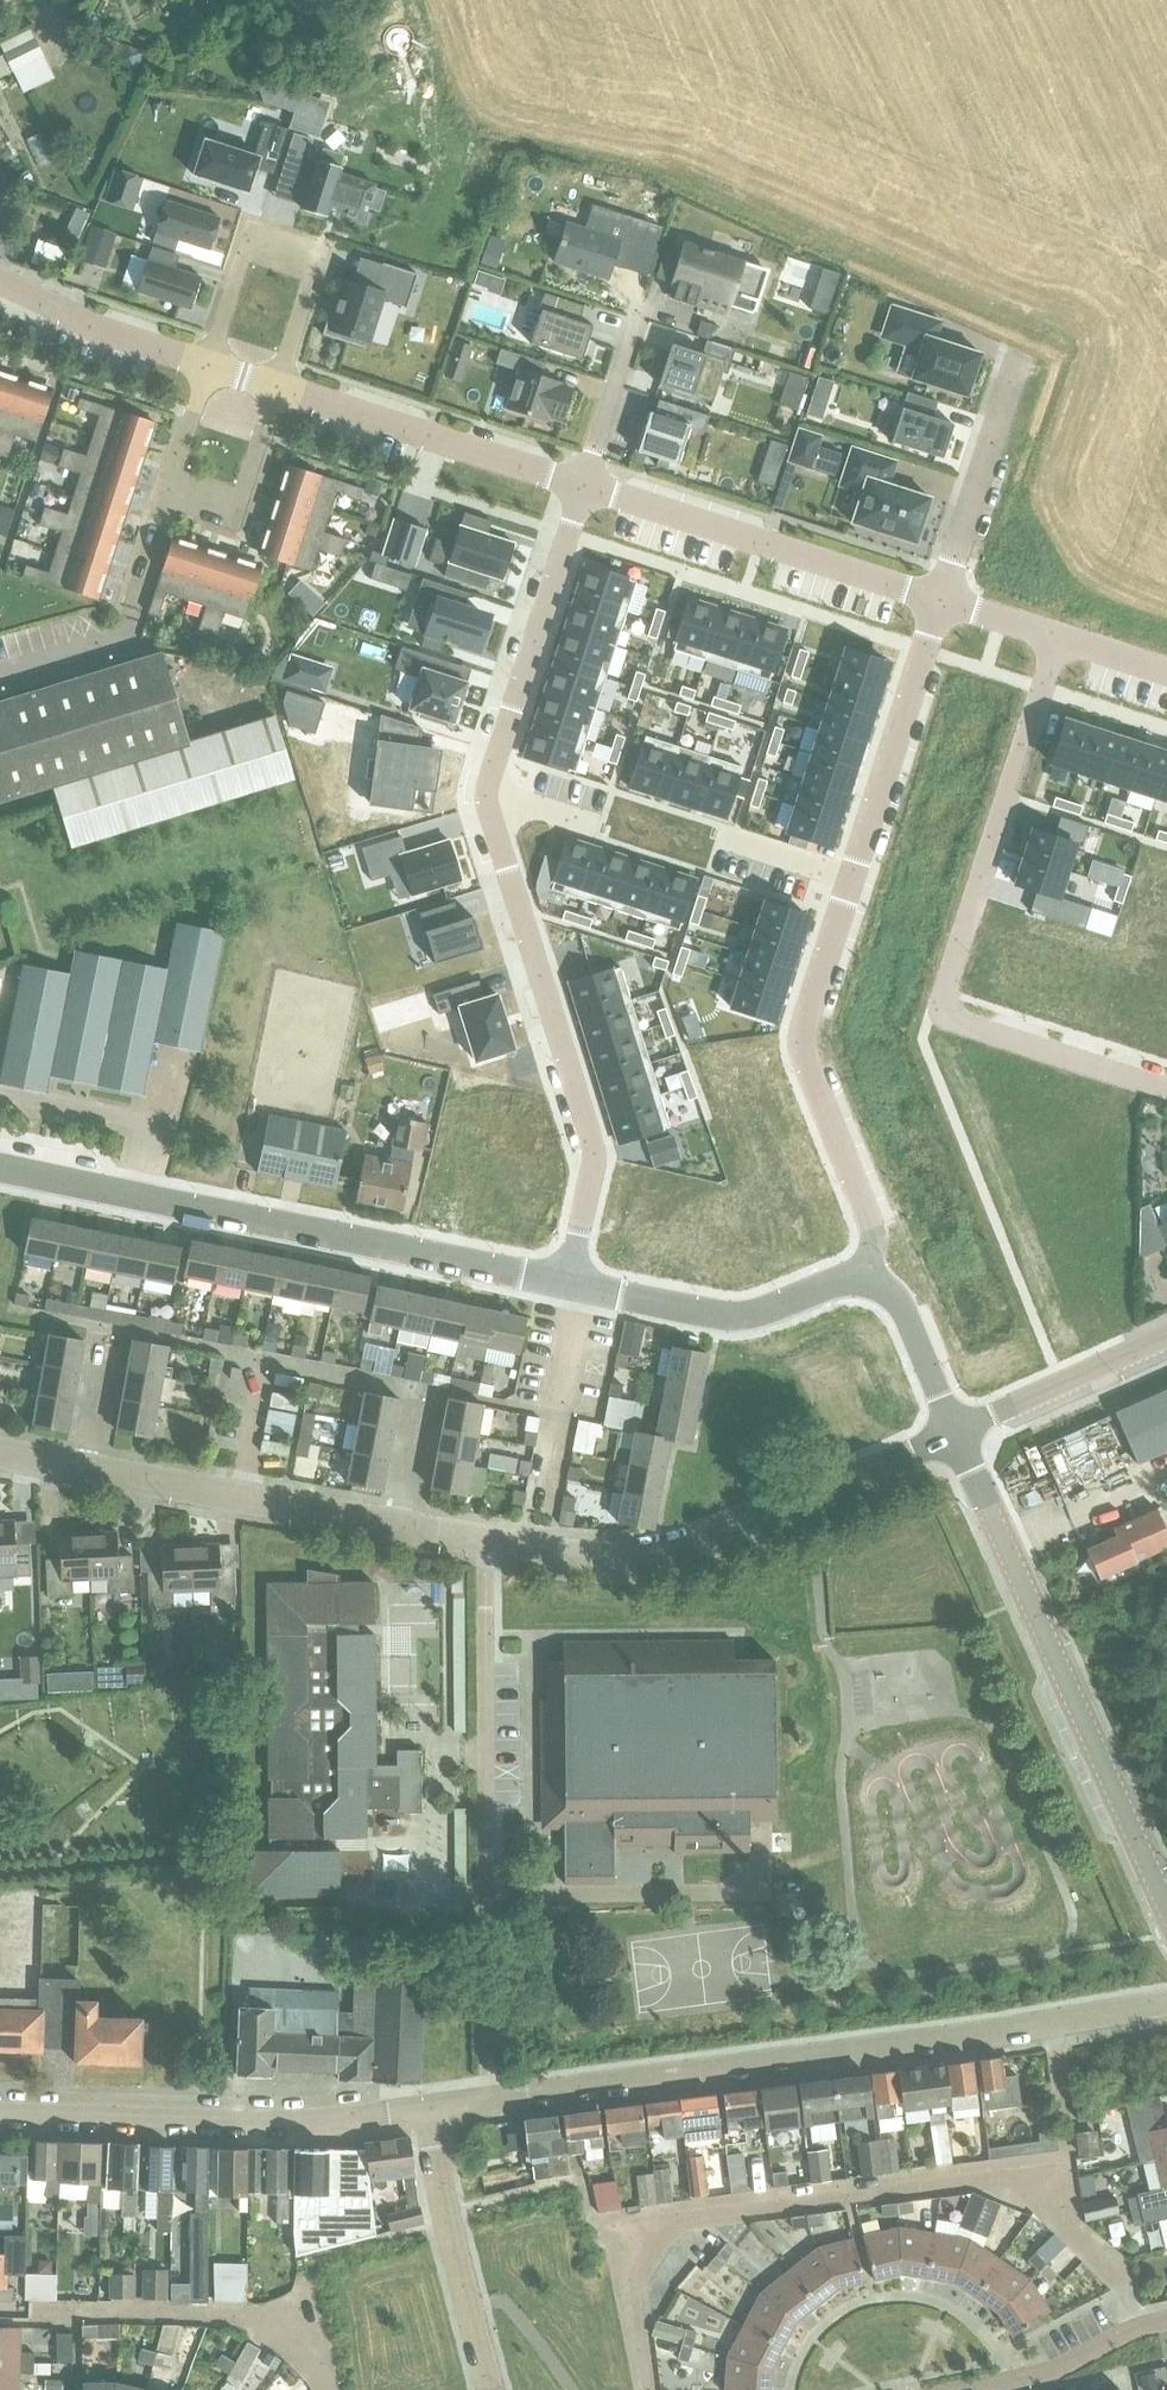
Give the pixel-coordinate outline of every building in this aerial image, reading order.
[(387,18),(392,45),(407,41),(401,15),(387,18)] [(36,39),(4,54),(13,72),(45,56),(36,39)] [(324,106),(263,86),(266,106),(293,115),(290,127),(315,135),(324,106)] [(205,140),(194,175),(249,193),(256,169),(274,175),(288,130),(265,122),(254,156),(205,140)] [(295,134),(283,172),(300,177),(312,181),(303,210),(326,217),(328,209),(364,221),(376,186),(340,174),(342,168),(341,167),(344,156),(324,149),(320,161),(319,160),(319,162),(307,158),(313,140),(295,134)] [(133,210),(143,179),(116,170),(106,202),(133,210)] [(221,219),(166,201),(156,233),(210,250),(221,219)] [(566,224),(554,261),(608,279),(621,241),(566,224)] [(116,235),(93,227),(82,259),(105,267),(116,235)] [(66,259),(72,236),(45,228),(38,252),(66,259)] [(672,284),(668,296),(674,297),(673,299),(682,302),(683,300),(686,301),(685,303),(694,306),(695,304),(728,315),(734,294),(759,302),(769,271),(684,243),(671,284),(672,284)] [(180,256),(153,247),(148,260),(147,260),(137,292),(138,293),(139,292),(190,309),(191,310),(202,277),(200,277),(175,269),(180,256)] [(417,275),(384,264),(376,291),(347,282),(338,314),(333,313),(329,312),(322,334),(362,347),(364,342),(370,344),(385,300),(406,307),(417,275)] [(585,307),(545,294),(539,311),(542,312),(531,344),(582,360),(593,327),(580,322),(585,307)] [(942,322),(892,306),(885,328),(924,340),(911,379),(968,397),(981,354),(936,340),(942,322)] [(989,382),(1007,339),(994,334),(977,377),(989,382)] [(727,362),(672,344),(659,385),(713,403),(727,362)] [(547,364),(501,349),(496,364),(519,372),(507,408),(548,421),(549,417),(563,421),(573,390),(560,385),(560,383),(542,377),(547,364)] [(809,378),(790,372),(786,386),(804,392),(809,378)] [(23,380),(5,374),(4,377),(0,376),(0,453),(23,380)] [(811,405),(825,410),(837,379),(823,374),(811,405)] [(53,393),(41,389),(42,386),(23,380),(0,453),(0,456),(8,458),(16,436),(37,442),(53,393)] [(908,393),(892,442),(943,459),(954,424),(933,417),(938,403),(908,393)] [(80,398),(77,408),(99,416),(93,436),(143,452),(146,442),(149,442),(155,423),(80,398)] [(636,450),(635,451),(659,459),(657,466),(668,469),(670,462),(679,465),(690,430),(704,435),(710,416),(659,400),(655,414),(650,412),(638,451),(636,450)] [(820,445),(823,435),(798,427),(787,462),(812,470),(835,478),(843,453),(820,445)] [(136,482),(142,463),(139,462),(143,452),(93,436),(86,456),(64,449),(61,458),(136,482)] [(841,481),(839,486),(862,494),(853,521),(852,520),(852,523),(854,524),(854,523),(876,530),(876,531),(892,536),(892,535),(914,542),(914,543),(916,544),(917,541),(916,541),(924,518),(927,519),(932,504),(929,503),(930,501),(931,498),(928,497),(928,498),(889,485),(897,462),(852,447),(841,481)] [(124,510),(127,500),(130,501),(136,482),(61,458),(58,467),(81,474),(74,494),(124,510)] [(285,486),(281,496),(331,512),(338,492),(360,500),(363,489),(288,465),(282,485),(285,486)] [(117,540),(123,522),(120,521),(124,510),(74,494),(68,514),(45,507),(42,516),(117,540)] [(281,496),(278,507),(275,506),(269,525),(344,549),(347,540),(325,532),(331,512),(281,496)] [(492,522),(465,513),(446,577),(486,590),(491,576),(504,580),(515,544),(488,535),(492,522)] [(105,569),(108,558),(111,559),(117,540),(42,516),(39,525),(62,532),(55,553),(105,569)] [(373,552),(370,561),(375,563),(386,567),(389,558),(415,566),(426,529),(395,519),(383,556),(373,552)] [(341,558),(344,549),(269,525),(263,543),(266,544),(262,556),(312,572),(319,551),(341,558)] [(166,594),(186,601),(202,551),(191,547),(192,544),(173,538),(148,614),(159,617),(166,594)] [(232,557),(213,551),(212,554),(202,551),(186,601),(206,607),(199,630),(208,633),(232,557)] [(102,579),(105,569),(55,553),(49,573),(26,565),(23,575),(98,600),(104,580),(102,579)] [(251,563),(232,557),(208,633),(217,636),(224,613),(245,620),(261,570),(250,566),(251,563)] [(375,563),(370,579),(398,588),(403,572),(386,567),(375,563)] [(586,565),(576,597),(627,613),(637,582),(586,565)] [(423,577),(418,594),(437,600),(422,647),(442,653),(446,641),(480,652),(490,620),(472,615),(474,610),(461,606),(465,592),(470,594),(470,593),(423,577)] [(317,596),(311,614),(314,617),(325,604),(317,596)] [(576,597),(566,629),(616,645),(627,613),(576,597)] [(689,599),(673,650),(705,660),(721,609),(689,599)] [(656,609),(652,623),(661,626),(666,612),(656,609)] [(721,609),(705,660),(737,670),(753,620),(721,609)] [(753,620),(737,670),(769,681),(786,630),(753,620)] [(652,623),(648,636),(657,639),(661,626),(652,623)] [(566,629),(556,660),(606,677),(616,645),(566,629)] [(173,646),(188,650),(192,639),(176,635),(173,646)] [(221,644),(216,658),(234,664),(238,650),(221,644)] [(402,646),(395,668),(420,677),(409,708),(454,723),(468,683),(445,675),(450,662),(402,646)] [(800,649),(795,663),(805,666),(809,652),(800,649)] [(846,650),(837,676),(881,690),(889,664),(846,650)] [(134,662),(0,703),(0,803),(53,787),(71,847),(293,779),(274,717),(190,743),(162,653),(134,662)] [(274,669),(272,679),(311,693),(313,688),(320,691),(327,667),(288,654),(274,669)] [(556,660),(546,692),(596,708),(606,677),(556,660)] [(795,663),(791,677),(800,679),(805,666),(795,663)] [(636,671),(632,685),(641,688),(645,674),(636,671)] [(837,676),(829,702),(872,716),(881,690),(837,676)] [(632,685),(628,699),(637,702),(641,688),(632,685)] [(682,686),(679,696),(693,700),(696,691),(682,686)] [(787,689),(783,703),(792,705),(796,692),(787,689)] [(287,691),(283,703),(290,726),(315,734),(325,703),(287,691)] [(546,692),(535,724),(586,740),(596,708),(546,692)] [(714,696),(711,706),(724,710),(727,701),(714,696)] [(728,701),(725,710),(738,714),(741,705),(728,701)] [(677,702),(674,711),(688,716),(691,707),(677,702)] [(829,702),(820,728),(864,742),(872,716),(829,702)] [(709,712),(706,722),(719,726),(722,717),(709,712)] [(722,717),(719,726),(733,731),(736,721),(722,717)] [(1066,720),(1052,764),(1078,772),(1091,728),(1066,720)] [(535,724),(525,756),(575,772),(586,740),(535,724)] [(775,727),(771,740),(780,743),(784,730),(775,727)] [(820,728),(812,754),(856,768),(864,742),(820,728)] [(1091,728),(1078,772),(1104,780),(1117,737),(1091,728)] [(616,734),(612,748),(621,751),(625,737),(616,734)] [(646,736),(630,787),(661,797),(677,746),(646,736)] [(1117,737),(1104,780),(1130,789),(1143,745),(1117,737)] [(771,740),(766,754),(775,757),(780,743),(771,740)] [(373,779),(370,802),(410,808),(413,787),(432,789),(435,766),(437,752),(411,748),(377,743),(377,746),(387,747),(382,780),(373,779)] [(1130,789),(1156,797),(1166,761),(1166,752),(1143,745),(1130,789)] [(677,746),(661,797),(693,807),(709,757),(677,746)] [(612,748),(607,762),(617,765),(621,751),(612,748)] [(812,754),(804,780),(847,794),(856,768),(812,754)] [(709,757),(693,807),(725,818),(742,767),(709,757)] [(1156,797),(1166,801),(1166,761),(1156,797)] [(758,778),(754,792),(763,795),(768,781),(758,778)] [(804,780),(795,806),(839,820),(847,794),(804,780)] [(754,792),(749,806),(759,809),(763,795),(754,792)] [(1055,797),(1052,807),(1066,811),(1069,802),(1055,797)] [(782,802),(774,826),(788,830),(787,832),(791,834),(788,844),(794,846),(806,849),(809,839),(831,846),(839,820),(795,806),(782,802)] [(1069,802),(1066,811),(1080,815),(1083,806),(1069,802)] [(1107,814),(1104,823),(1117,828),(1120,818),(1107,814)] [(1032,830),(1023,857),(1067,871),(1076,844),(1082,846),(1089,826),(1060,817),(1054,837),(1032,830)] [(1120,818),(1117,828),(1131,832),(1134,823),(1120,818)] [(1155,840),(1166,843),(1166,833),(1158,830),(1155,840)] [(401,835),(362,849),(374,881),(390,875),(392,881),(407,876),(412,895),(461,880),(449,839),(408,853),(401,835)] [(537,885),(536,889),(538,898),(561,906),(565,894),(583,900),(600,849),(568,839),(551,889),(537,885)] [(600,849),(583,900),(615,910),(631,859),(600,849)] [(1023,857),(1015,884),(1037,891),(1030,911),(1085,929),(1091,908),(1059,897),(1067,871),(1023,857)] [(631,859),(615,910),(647,920),(663,870),(631,859)] [(663,870),(647,920),(679,930),(695,880),(663,870)] [(1122,873),(1118,887),(1127,890),(1131,876),(1122,873)] [(1118,887),(1113,901),(1122,904),(1127,890),(1118,887)] [(698,896),(693,909),(702,912),(707,898),(698,896)] [(765,902),(756,928),(800,943),(808,917),(765,902)] [(454,903),(420,913),(436,964),(484,949),(474,917),(460,921),(454,903)] [(693,909),(689,923),(698,926),(702,912),(693,909)] [(565,910),(562,920),(576,924),(579,915),(565,910)] [(579,915),(576,924),(590,928),(593,919),(579,915)] [(167,970),(134,963),(76,951),(71,975),(25,965),(1,1082),(49,1091),(53,1068),(146,1087),(156,1040),(202,1050),(226,933),(177,923),(167,970)] [(756,928),(748,955),(791,969),(800,943),(756,928)] [(628,930),(625,940),(639,944),(642,935),(628,930)] [(642,935),(639,944),(653,949),(655,940),(642,935)] [(681,947),(677,961),(686,963),(690,950),(681,947)] [(748,955),(740,981),(783,995),(791,969),(748,955)] [(655,957),(652,966),(666,971),(669,962),(655,957)] [(677,961),(672,974),(682,977),(686,963),(677,961)] [(621,967),(570,983),(580,1015),(630,999),(621,967)] [(478,981),(433,995),(439,1014),(460,1008),(476,1061),(514,1049),(498,995),(485,999),(478,981)] [(740,981),(731,1007),(775,1021),(783,995),(740,981)] [(630,999),(580,1015),(590,1046),(640,1031),(630,999)] [(666,1008),(656,1011),(661,1025),(670,1021),(666,1008)] [(670,1021),(661,1025),(666,1038),(675,1035),(670,1021)] [(640,1031),(590,1046),(600,1078),(650,1062),(640,1031)] [(650,1062),(600,1078),(609,1110),(660,1094),(650,1062)] [(688,1070),(679,1073),(684,1087),(693,1084),(688,1070)] [(693,1084),(684,1087),(688,1100),(698,1097),(693,1084)] [(660,1094),(609,1110),(620,1143),(670,1127),(660,1094)] [(505,1106),(502,1120),(530,1127),(533,1113),(505,1106)] [(257,1172),(335,1188),(347,1131),(269,1114),(257,1172)] [(365,1155),(357,1200),(403,1209),(411,1164),(414,1150),(420,1151),(425,1123),(397,1118),(389,1160),(365,1155)] [(435,1205),(435,1206),(461,1212),(460,1216),(479,1220),(494,1155),(455,1147),(449,1173),(442,1171),(435,1205)] [(494,1155),(479,1220),(500,1224),(501,1221),(527,1227),(535,1192),(528,1191),(534,1164),(494,1155)] [(1138,1209),(1137,1260),(1166,1247),(1166,1224),(1160,1227),(1150,1204),(1138,1209)] [(25,1254),(56,1260),(63,1225),(32,1219),(25,1254)] [(56,1260),(85,1265),(92,1230),(63,1225),(56,1260)] [(85,1265),(114,1271),(121,1236),(92,1230),(85,1265)] [(114,1271),(143,1277),(150,1241),(121,1236),(114,1271)] [(150,1241),(143,1277),(174,1283),(181,1247),(150,1241)] [(185,1276),(216,1282),(223,1247),(192,1241),(185,1276)] [(216,1282),(245,1288),(252,1253),(223,1247),(216,1282)] [(245,1288),(274,1293),(281,1259),(252,1253),(245,1288)] [(274,1293),(303,1299),(310,1265),(281,1259),(274,1293)] [(303,1299),(333,1305),(340,1271),(310,1265),(303,1299)] [(340,1271),(333,1305),(363,1311),(370,1277),(340,1271)] [(384,1325),(401,1328),(408,1293),(378,1287),(368,1333),(382,1336),(384,1325)] [(401,1328),(430,1334),(437,1300),(408,1293),(401,1328)] [(15,1304),(29,1307),(31,1297),(17,1294),(15,1304)] [(142,1296),(139,1312),(150,1314),(153,1298),(142,1296)] [(46,1299),(44,1310),(58,1312),(60,1302),(46,1299)] [(430,1334),(459,1341),(467,1306),(437,1300),(430,1334)] [(78,1305),(76,1316),(90,1318),(92,1308),(78,1305)] [(467,1306),(459,1341),(455,1362),(466,1364),(468,1356),(486,1360),(489,1347),(496,1312),(467,1306)] [(121,1313),(107,1310),(105,1321),(119,1323),(121,1313)] [(526,1318),(496,1312),(489,1347),(519,1353),(526,1318)] [(132,1326),(134,1326),(148,1329),(150,1318),(134,1315),(132,1326)] [(171,1322),(169,1333),(183,1335),(185,1324),(171,1322)] [(634,1351),(639,1325),(623,1322),(618,1349),(634,1351)] [(269,1324),(266,1338),(279,1340),(282,1327),(269,1324)] [(204,1339),(217,1342),(219,1331),(206,1328),(204,1339)] [(297,1333),(295,1343),(308,1345),(310,1336),(297,1333)] [(48,1334),(43,1365),(78,1371),(84,1341),(48,1334)] [(234,1345),(247,1347),(249,1337),(236,1334),(234,1345)] [(133,1339),(127,1369),(162,1376),(170,1377),(172,1366),(164,1364),(168,1345),(133,1339)] [(278,1342),(265,1340),(263,1350),(276,1353),(278,1342)] [(292,1356),(306,1358),(308,1348),(294,1345),(292,1356)] [(673,1347),(668,1377),(703,1384),(708,1354),(673,1347)] [(324,1350),(322,1361),(335,1364),(338,1353),(324,1350)] [(360,1369),(374,1372),(377,1360),(362,1357),(360,1369)] [(391,1375),(404,1378),(406,1367),(393,1364),(391,1375)] [(43,1365),(38,1394),(73,1401),(78,1371),(43,1365)] [(127,1369),(122,1398),(157,1405),(162,1376),(127,1369)] [(436,1373),(423,1370),(421,1381),(434,1384),(436,1373)] [(208,1385),(218,1387),(220,1374),(210,1372),(208,1385)] [(452,1376),(450,1388),(463,1391),(466,1379),(452,1376)] [(668,1377),(662,1407),(697,1413),(703,1384),(668,1377)] [(311,1383),(305,1413),(316,1415),(322,1385),(311,1383)] [(481,1383),(479,1394),(493,1396),(495,1386),(481,1383)] [(612,1383),(610,1396),(621,1398),(623,1385),(612,1383)] [(1115,1413),(1137,1463),(1166,1450),(1166,1390),(1115,1413)] [(364,1393),(358,1423),(394,1430),(400,1400),(364,1393)] [(73,1401),(38,1394),(32,1424),(68,1430),(73,1401)] [(621,1398),(610,1396),(604,1425),(604,1426),(605,1427),(630,1431),(636,1403),(621,1399),(621,1398)] [(157,1405),(122,1398),(116,1429),(151,1435),(157,1405)] [(448,1399),(442,1429),(478,1436),(484,1406),(448,1399)] [(202,1414),(212,1416),(215,1403),(205,1401),(202,1414)] [(647,1424),(645,1434),(656,1436),(671,1439),(671,1440),(691,1444),(697,1413),(662,1407),(658,1426),(647,1424)] [(316,1415),(305,1413),(303,1426),(313,1428),(316,1415)] [(604,1425),(580,1420),(574,1450),(594,1454),(597,1436),(603,1437),(605,1427),(604,1426),(604,1425)] [(358,1423),(353,1453),(388,1459),(394,1430),(358,1423)] [(442,1429),(436,1458),(473,1465),(478,1436),(442,1429)] [(528,1430),(525,1444),(535,1446),(538,1432),(528,1430)] [(197,1444),(207,1446),(209,1433),(199,1431),(197,1444)] [(618,1460),(630,1462),(665,1469),(671,1440),(671,1439),(656,1436),(645,1434),(636,1432),(632,1451),(621,1448),(618,1460)] [(297,1455),(308,1457),(311,1443),(300,1441),(297,1455)] [(388,1459),(353,1453),(347,1482),(383,1489),(388,1459)] [(473,1465),(436,1458),(431,1489),(467,1496),(473,1465)] [(519,1473),(530,1476),(532,1462),(522,1460),(519,1473)] [(630,1462),(625,1491),(660,1498),(665,1469),(630,1462)] [(568,1479),(580,1481),(582,1468),(571,1466),(568,1479)] [(514,1503),(524,1505),(527,1492),(516,1490),(514,1503)] [(660,1498),(625,1491),(619,1522),(654,1529),(660,1498)] [(563,1510),(574,1512),(577,1498),(565,1495),(563,1510)] [(1087,1550),(1100,1578),(1138,1561),(1137,1561),(1166,1548),(1166,1531),(1157,1509),(1113,1528),(1117,1536),(1087,1550)] [(0,1519),(0,1567),(6,1566),(6,1577),(31,1576),(30,1543),(16,1544),(15,1521),(2,1521),(2,1519),(0,1519)] [(105,1531),(88,1532),(91,1579),(109,1578),(110,1594),(135,1593),(133,1555),(118,1556),(117,1532),(105,1533),(105,1531)] [(91,1579),(88,1532),(72,1533),(72,1535),(59,1535),(60,1559),(46,1559),(48,1597),(73,1596),(72,1580),(91,1579)] [(207,1543),(190,1544),(192,1591),(211,1590),(212,1606),(236,1605),(235,1567),(220,1568),(219,1544),(207,1545),(207,1543)] [(192,1591),(190,1544),(174,1544),(174,1546),(161,1547),(162,1570),(148,1571),(150,1609),(175,1607),(174,1592),(192,1591)] [(339,1583),(339,1574),(307,1569),(307,1583),(267,1583),(269,1778),(271,1778),(272,1796),(270,1796),(270,1849),(247,1849),(246,1895),(292,1895),(340,1895),(339,1849),(327,1849),(327,1837),(367,1837),(367,1807),(397,1807),(397,1811),(422,1811),(421,1748),(397,1748),(397,1764),(376,1764),(375,1633),(358,1633),(358,1623),(375,1623),(374,1582),(339,1583)] [(750,1819),(776,1819),(775,1658),(734,1659),(733,1640),(563,1641),(563,1660),(547,1660),(548,1700),(541,1700),(542,1820),(556,1820),(556,1828),(565,1828),(566,1883),(616,1883),(616,1845),(675,1844),(675,1852),(751,1852),(750,1819)] [(21,1657),(23,1683),(39,1682),(38,1656),(21,1657)] [(126,1666),(98,1667),(98,1688),(126,1687),(126,1684),(144,1683),(143,1664),(126,1664),(126,1666)] [(93,1690),(92,1671),(47,1673),(48,1693),(93,1690)] [(341,2070),(338,2070),(338,2079),(389,2081),(402,2081),(419,2082),(424,1977),(355,1974),(354,2012),(338,2011),(337,2036),(342,2036),(341,2070)] [(140,2064),(142,2018),(96,2017),(96,2000),(77,2000),(78,1979),(40,1978),(40,1983),(16,1982),(15,1998),(0,1997),(0,2048),(39,2049),(39,2034),(75,2035),(74,2062),(140,2064)] [(240,2007),(237,2074),(272,2076),(272,2068),(338,2070),(341,2070),(342,2036),(337,2036),(338,2011),(339,1992),(251,1988),(241,1988),(240,2007)] [(976,2060),(982,2109),(1022,2104),(1017,2069),(1004,2071),(1002,2057),(976,2060)] [(972,2061),(947,2064),(953,2108),(978,2105),(972,2061)] [(898,2070),(903,2114),(953,2108),(947,2064),(898,2070)] [(903,2114),(898,2070),(872,2073),(878,2118),(903,2114)] [(868,2074),(833,2079),(839,2121),(873,2117),(868,2074)] [(833,2079),(799,2083),(803,2115),(805,2130),(811,2129),(812,2141),(836,2138),(834,2122),(839,2121),(833,2079)] [(806,2137),(803,2115),(799,2115),(794,2084),(760,2088),(765,2124),(765,2130),(767,2142),(806,2137)] [(765,2124),(760,2088),(724,2093),(729,2128),(765,2124)] [(685,2134),(684,2134),(685,2139),(721,2135),(715,2095),(681,2099),(685,2134)] [(685,2134),(681,2099),(644,2104),(648,2130),(659,2129),(658,2124),(662,2123),(664,2137),(684,2134),(685,2134)] [(645,2141),(643,2128),(640,2105),(604,2109),(609,2150),(624,2148),(624,2144),(645,2141)] [(598,2110),(563,2114),(567,2152),(567,2153),(586,2151),(586,2147),(603,2144),(598,2110)] [(1155,2159),(1166,2157),(1166,2126),(1163,2110),(1130,2118),(1134,2136),(1149,2132),(1155,2159)] [(929,2115),(937,2164),(952,2162),(945,2112),(929,2115)] [(567,2153),(567,2152),(562,2152),(557,2115),(524,2120),(528,2157),(532,2156),(535,2178),(570,2173),(567,2153)] [(1078,2133),(1080,2151),(1098,2149),(1095,2131),(1078,2133)] [(1040,2141),(1017,2145),(1019,2155),(1059,2150),(1057,2132),(1039,2133),(1040,2141)] [(364,2143),(365,2150),(369,2181),(404,2177),(408,2209),(387,2214),(391,2230),(425,2223),(421,2206),(419,2207),(415,2175),(416,2175),(411,2137),(364,2143)] [(895,2138),(881,2140),(885,2173),(900,2171),(895,2138)] [(858,2142),(863,2176),(882,2173),(878,2139),(858,2142)] [(46,2196),(58,2196),(59,2143),(59,2142),(32,2141),(31,2179),(46,2179),(46,2196)] [(100,2201),(101,2187),(101,2144),(59,2143),(58,2196),(88,2198),(87,2201),(100,2201)] [(136,2216),(138,2189),(138,2187),(136,2186),(138,2145),(110,2144),(101,2144),(101,2187),(124,2188),(123,2215),(136,2216)] [(173,2146),(138,2145),(136,2186),(138,2187),(138,2189),(160,2189),(159,2236),(171,2237),(173,2146)] [(1017,2145),(988,2149),(990,2159),(1019,2155),(1017,2145)] [(209,2182),(208,2147),(182,2147),(181,2190),(196,2190),(196,2212),(190,2212),(189,2250),(189,2299),(207,2299),(208,2234),(209,2195),(209,2182)] [(248,2148),(208,2147),(209,2182),(209,2195),(239,2196),(238,2211),(246,2211),(247,2191),(248,2148)] [(290,2149),(248,2148),(247,2191),(276,2192),(276,2222),(293,2223),(293,2196),(289,2196),(290,2149)] [(294,2148),(293,2196),(293,2223),(296,2254),(376,2234),(369,2181),(365,2150),(294,2148)] [(808,2152),(812,2182),(831,2180),(827,2150),(808,2152)] [(727,2156),(732,2193),(748,2191),(743,2154),(727,2156)] [(3,2192),(4,2183),(26,2184),(27,2184),(27,2170),(27,2156),(17,2156),(17,2155),(0,2155),(0,2192),(3,2192)] [(687,2157),(692,2196),(708,2194),(704,2155),(687,2157)] [(1137,2194),(1141,2209),(1166,2202),(1166,2157),(1155,2159),(1156,2161),(1144,2164),(1150,2190),(1137,2194)] [(654,2170),(658,2203),(673,2201),(668,2168),(654,2170)] [(774,2187),(789,2185),(787,2171),(772,2173),(774,2187)] [(637,2175),(641,2205),(658,2203),(654,2172),(637,2175)] [(973,2193),(955,2237),(970,2239),(987,2198),(973,2193)] [(1084,2204),(1088,2220),(1119,2212),(1115,2196),(1084,2204)] [(983,2248),(1001,2204),(987,2198),(970,2239),(983,2248)] [(912,2201),(897,2203),(899,2215),(913,2213),(912,2201)] [(0,2202),(0,2234),(4,2234),(12,2234),(13,2203),(0,2202)] [(1141,2209),(1132,2211),(1136,2226),(1166,2218),(1166,2202),(1141,2209)] [(899,2215),(897,2203),(882,2205),(884,2217),(899,2215)] [(821,2213),(807,2215),(808,2227),(823,2225),(821,2213)] [(808,2227),(807,2215),(792,2217),(793,2229),(808,2227)] [(874,2279),(901,2273),(899,2227),(863,2236),(874,2279)] [(901,2273),(927,2277),(935,2233),(899,2227),(901,2273)] [(927,2277),(953,2281),(970,2239),(955,2237),(935,2233),(927,2277)] [(8,2273),(25,2274),(25,2273),(26,2235),(12,2234),(4,2234),(4,2253),(0,2253),(0,2301),(13,2301),(14,2287),(7,2287),(8,2273)] [(1037,2252),(1028,2260),(1039,2271),(1047,2263),(1066,2245),(1056,2235),(1037,2252)] [(818,2247),(817,2249),(838,2288),(865,2281),(854,2238),(818,2247)] [(953,2281),(976,2296),(1000,2260),(983,2248),(970,2239),(953,2281)] [(726,2243),(716,2255),(726,2262),(735,2251),(726,2243)] [(817,2249),(790,2270),(817,2305),(838,2288),(817,2249)] [(726,2262),(716,2255),(707,2266),(716,2274),(726,2262)] [(976,2296),(998,2311),(1030,2280),(1000,2260),(976,2296)] [(1047,2263),(1039,2271),(1049,2282),(1058,2274),(1047,2263)] [(212,2299),(245,2300),(245,2266),(212,2266),(212,2299)] [(148,2298),(172,2298),(172,2270),(148,2269),(148,2298)] [(761,2292),(761,2294),(795,2323),(796,2321),(817,2305),(790,2270),(761,2292)] [(57,2273),(25,2273),(25,2274),(25,2299),(57,2300),(57,2273)] [(111,2297),(134,2298),(135,2274),(111,2274),(111,2297)] [(1030,2280),(998,2311),(1013,2334),(1050,2311),(1030,2280)] [(761,2294),(745,2324),(784,2345),(795,2323),(761,2294)] [(654,2336),(682,2343),(693,2347),(697,2332),(656,2321),(654,2330),(654,2336)] [(120,2324),(99,2324),(98,2338),(120,2338),(120,2324)] [(745,2324),(728,2356),(771,2370),(771,2369),(784,2345),(745,2324)] [(97,2339),(97,2325),(82,2325),(82,2339),(97,2339)] [(35,2363),(35,2353),(20,2352),(21,2327),(0,2327),(0,2362),(35,2363)] [(57,2333),(58,2362),(73,2362),(73,2333),(57,2333)] [(261,2348),(247,2341),(236,2362),(229,2374),(242,2381),(249,2369),(261,2348)] [(693,2347),(682,2343),(678,2358),(689,2361),(693,2347)] [(154,2365),(158,2352),(142,2348),(139,2362),(154,2365)] [(158,2352),(154,2365),(168,2369),(172,2355),(158,2352)] [(236,2362),(223,2354),(216,2366),(229,2374),(236,2362)] [(728,2356),(726,2389),(770,2389),(771,2370),(728,2356)] [(20,2373),(34,2374),(35,2363),(0,2362),(0,2389),(19,2389),(20,2373)] [(293,2382),(280,2371),(266,2387),(270,2389),(286,2389),(293,2382)] [(1140,2375),(1143,2389),(1155,2389),(1158,2389),(1155,2373),(1140,2375)]
